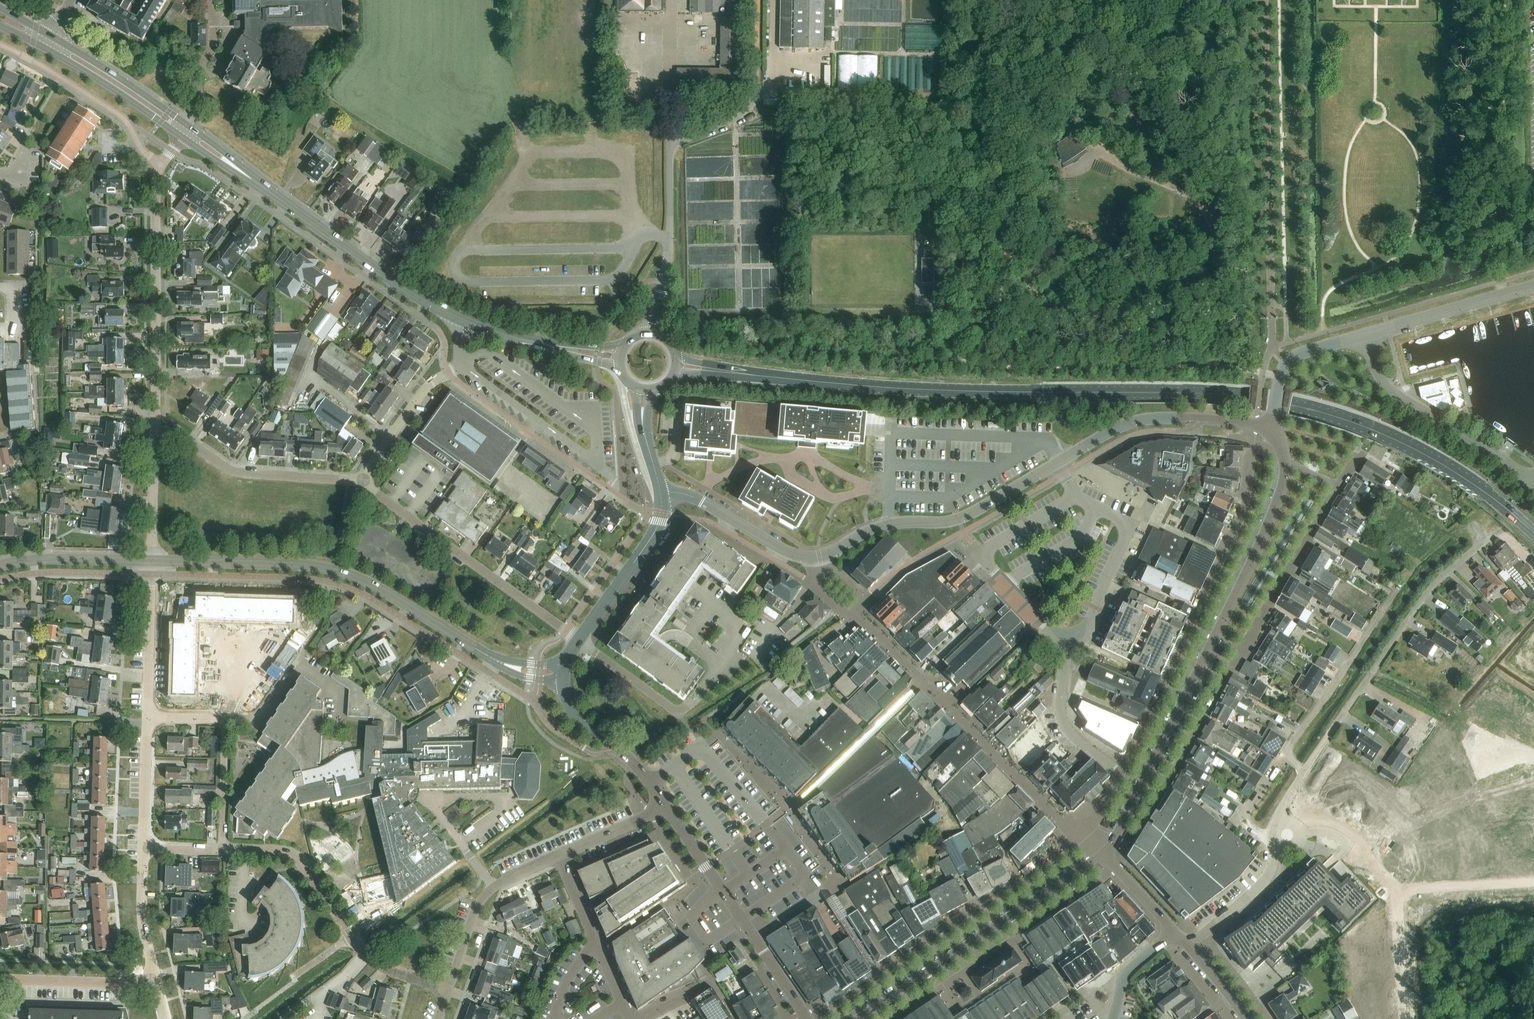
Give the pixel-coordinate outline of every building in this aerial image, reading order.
[(88,11),(100,18),(98,21),(128,38),(130,35),(142,42),(167,0),(94,0),(88,11)] [(181,16),(189,4),(183,0),(176,0),(171,9),(181,16)] [(234,16),(246,15),(247,20),(241,23),(241,30),(248,34),(246,38),(242,37),(230,57),(235,60),(227,74),(229,75),(224,82),(243,94),(245,91),(252,95),(254,92),(263,97),(264,96),(268,93),(269,91),(270,89),(271,85),(271,83),(268,81),(270,78),(271,78),(269,72),(262,69),(259,73),(256,71),(267,51),(265,51),(267,47),(269,48),(280,29),(328,29),(341,36),(341,37),(342,37),(342,0),(320,0),(320,3),(291,4),(291,0),(234,0),(234,16)] [(663,0),(617,0),(617,12),(661,13),(661,12),(663,12),(663,0)] [(720,13),(720,0),(690,0),(690,13),(720,13)] [(781,48),(793,48),(793,0),(786,0),(781,0),(781,48)] [(793,48),(824,49),(825,27),(835,27),(836,0),(794,0),(793,48)] [(191,47),(206,47),(206,25),(191,25),(191,47)] [(837,88),(877,89),(878,57),(838,56),(837,88)] [(740,70),(720,69),(677,69),(677,89),(740,91),(740,70)] [(25,79),(23,82),(19,80),(20,78),(10,73),(9,75),(4,73),(0,82),(0,84),(17,92),(11,105),(12,106),(11,109),(19,113),(21,110),(23,110),(30,95),(34,98),(39,89),(32,86),(33,83),(25,79)] [(50,164),(60,171),(65,174),(68,170),(100,121),(80,108),(48,157),(53,160),(50,164)] [(17,123),(4,117),(0,123),(13,131),(17,123)] [(0,123),(0,155),(10,139),(4,135),(8,128),(0,123)] [(303,150),(315,159),(304,173),(310,178),(310,180),(314,182),(316,182),(317,183),(329,166),(333,169),(337,163),(320,150),(325,143),(314,136),(303,150)] [(372,161),(379,151),(381,148),(376,144),(376,145),(364,137),(355,149),(372,161)] [(1056,150),(1062,167),(1086,151),(1072,139),(1070,140),(1068,138),(1057,145),(1058,149),(1056,150)] [(379,151),(372,161),(377,165),(385,155),(379,151)] [(91,165),(102,165),(101,154),(97,154),(91,164),(91,165)] [(338,173),(341,175),(336,183),(335,183),(324,197),(326,199),(333,204),(335,205),(349,186),(346,184),(349,181),(351,183),(359,172),(345,163),(338,173)] [(94,173),(94,188),(94,195),(108,194),(108,193),(116,193),(116,190),(124,190),(124,176),(117,176),(117,173),(94,173)] [(421,180),(411,173),(403,184),(413,191),(421,180)] [(42,184),(49,188),(51,186),(52,184),(43,179),(42,184)] [(192,210),(197,213),(203,206),(204,207),(209,200),(192,188),(192,189),(190,188),(187,188),(185,191),(186,193),(187,194),(183,201),(183,208),(190,213),(192,210)] [(367,202),(370,198),(358,189),(355,193),(353,192),(351,194),(351,193),(345,201),(347,202),(345,206),(341,211),(345,215),(346,214),(353,219),(359,211),(360,213),(361,212),(368,203),(367,202)] [(370,208),(370,209),(369,210),(360,223),(373,233),(378,227),(379,227),(380,226),(379,225),(382,221),(382,220),(395,203),(388,198),(382,207),(374,201),(369,208),(370,208)] [(203,206),(197,213),(215,227),(226,212),(225,211),(225,210),(225,209),(224,208),(224,207),(223,207),(223,206),(222,206),(221,206),(220,206),(219,206),(218,206),(209,200),(204,207),(203,206)] [(0,209),(0,223),(9,226),(16,208),(3,202),(0,209)] [(92,209),(92,211),(92,228),(107,228),(108,209),(92,209)] [(390,246),(394,248),(408,229),(412,223),(399,214),(391,225),(393,226),(383,240),(390,245),(390,246)] [(410,238),(405,235),(409,230),(408,229),(394,248),(397,251),(398,251),(405,256),(415,243),(417,244),(426,233),(431,237),(441,224),(432,217),(424,228),(420,225),(410,238)] [(227,277),(235,266),(242,257),(241,257),(244,253),(245,253),(249,247),(250,248),(251,248),(252,248),(254,248),(255,247),(256,247),(256,246),(256,245),(257,244),(257,243),(256,242),(256,241),(255,240),(260,232),(254,227),(253,228),(245,222),(235,236),(236,237),(228,247),(227,247),(220,254),(219,253),(210,265),(227,277)] [(220,225),(208,242),(214,247),(227,230),(220,225)] [(183,242),(184,228),(175,228),(175,235),(178,235),(177,242),(183,242)] [(8,245),(28,246),(28,231),(8,231),(8,245)] [(124,245),(115,245),(115,238),(93,238),(93,252),(106,252),(106,258),(116,258),(117,261),(119,262),(121,261),(123,260),(124,257),(124,245)] [(8,260),(28,260),(28,246),(8,245),(8,260)] [(291,270),(282,283),(293,291),(303,278),(313,285),(312,287),(327,298),(335,287),(320,275),(319,276),(309,269),(314,262),(303,254),(298,261),(292,256),(292,255),(287,251),(278,263),(284,267),(285,265),(291,270)] [(933,284),(933,259),(922,259),(922,284),(933,284)] [(28,275),(28,260),(8,260),(8,275),(28,275)] [(195,279),(195,267),(202,267),(202,261),(196,261),(196,260),(177,260),(177,271),(175,271),(175,278),(177,278),(178,279),(195,279)] [(88,284),(93,284),(93,292),(102,292),(102,297),(124,297),(124,283),(116,283),(116,282),(102,282),(102,283),(100,283),(100,276),(88,276),(88,284)] [(212,287),(212,277),(198,277),(198,287),(212,287)] [(177,293),(177,306),(184,306),(184,307),(190,307),(190,306),(202,306),(202,301),(217,301),(217,287),(204,287),(204,293),(177,293)] [(266,287),(254,300),(269,309),(270,291),(266,287)] [(349,324),(369,296),(362,292),(347,314),(348,315),(344,320),(349,324)] [(362,325),(366,320),(378,303),(369,296),(349,324),(356,329),(360,324),(362,325)] [(124,327),(124,311),(107,311),(107,305),(95,305),(95,314),(95,316),(99,316),(99,326),(106,326),(106,327),(124,327)] [(375,314),(364,330),(362,333),(369,338),(378,326),(384,331),(395,315),(383,306),(377,315),(375,314)] [(51,327),(62,327),(62,310),(51,310),(51,327)] [(322,311),(308,330),(322,340),(336,321),(337,322),(337,321),(321,310),(321,311),(322,311)] [(223,324),(223,315),(211,316),(211,324),(223,324)] [(399,317),(375,351),(380,354),(385,346),(388,348),(386,351),(391,355),(399,343),(395,341),(407,324),(399,317)] [(178,324),(178,337),(180,337),(180,338),(185,338),(185,344),(204,344),(204,324),(178,324)] [(337,324),(328,336),(335,342),(344,330),(337,324)] [(414,346),(422,334),(413,328),(405,339),(414,346)] [(369,342),(377,347),(385,335),(378,330),(369,342)] [(63,333),(63,353),(75,353),(75,340),(82,340),(82,333),(63,333)] [(414,357),(420,350),(424,353),(432,342),(422,334),(414,346),(412,350),(409,353),(414,357)] [(303,336),(277,402),(288,406),(313,343),(303,336)] [(301,337),(274,337),(274,373),(276,373),(276,379),(285,378),(301,337)] [(341,344),(349,350),(353,344),(345,338),(341,344)] [(6,371),(12,431),(35,429),(29,363),(19,364),(19,344),(4,344),(4,339),(0,339),(0,371),(6,371)] [(108,340),(108,346),(88,346),(88,353),(124,352),(124,346),(126,346),(126,341),(124,341),(124,340),(108,340)] [(35,361),(35,341),(24,341),(24,361),(35,361)] [(331,344),(319,360),(318,375),(328,382),(327,383),(338,391),(339,390),(345,394),(350,387),(358,393),(370,375),(362,369),(364,367),(331,344)] [(350,351),(357,355),(361,349),(355,344),(350,351)] [(267,350),(259,350),(259,361),(267,361),(267,350)] [(88,359),(108,359),(108,366),(117,366),(117,368),(122,368),(122,366),(124,366),(124,352),(88,353),(88,359)] [(392,354),(388,360),(413,378),(420,368),(408,358),(405,363),(399,360),(399,359),(392,354)] [(177,357),(177,369),(187,369),(187,371),(192,371),(192,369),(194,369),(194,368),(210,368),(210,355),(184,355),(184,357),(177,357)] [(388,360),(382,368),(389,374),(390,373),(393,380),(405,389),(413,378),(388,360)] [(90,373),(102,373),(102,365),(90,365),(90,373)] [(379,374),(375,379),(385,386),(388,382),(379,374)] [(126,382),(124,382),(124,380),(108,380),(108,387),(86,387),(86,393),(124,393),(124,386),(126,386),(126,382)] [(1445,382),(1418,388),(1421,399),(1441,411),(1452,409),(1445,382)] [(367,390),(363,395),(387,413),(399,396),(387,387),(378,400),(371,395),(373,394),(367,390)] [(193,423),(194,423),(196,424),(207,409),(204,406),(210,399),(197,389),(191,398),(194,401),(184,415),(190,420),(191,422),(193,423)] [(461,463),(490,484),(521,442),(471,406),(451,392),(412,446),(454,476),(461,466),(459,465),(461,463)] [(108,407),(117,407),(117,408),(122,408),(122,407),(124,407),(124,393),(86,393),(86,399),(108,399),(108,407)] [(366,403),(372,407),(367,415),(379,424),(387,413),(363,395),(360,400),(365,404),(366,403)] [(219,397),(205,415),(210,418),(223,400),(219,397)] [(341,432),(351,418),(325,399),(315,413),(341,432)] [(217,410),(223,415),(230,405),(224,400),(217,410)] [(688,408),(687,426),(691,427),(689,443),(688,456),(707,457),(707,453),(731,455),(733,436),(816,443),(859,447),(862,412),(735,401),(734,412),(688,408)] [(102,415),(102,407),(90,406),(89,414),(102,415)] [(229,437),(224,444),(235,452),(245,438),(239,433),(245,423),(249,426),(257,414),(248,408),(244,414),(239,421),(232,431),(228,436),(229,437)] [(276,409),(270,423),(278,426),(284,412),(276,409)] [(239,421),(244,414),(238,410),(233,417),(239,421)] [(63,427),(75,427),(76,413),(64,413),(63,427)] [(232,431),(218,421),(209,434),(224,444),(229,437),(228,436),(232,431)] [(254,437),(262,426),(257,422),(249,433),(254,437)] [(90,434),(96,435),(122,438),(123,432),(125,432),(125,427),(124,427),(124,425),(108,423),(107,430),(91,428),(90,434)] [(45,429),(43,448),(51,449),(52,438),(53,430),(45,429)] [(260,442),(259,456),(273,457),(274,434),(262,434),(261,442),(260,442)] [(294,441),(288,441),(288,439),(281,438),(281,435),(274,434),(273,457),(286,458),(286,453),(293,453),(294,441)] [(96,435),(95,442),(105,443),(104,449),(120,451),(121,450),(122,450),(123,445),(121,445),(122,438),(96,435)] [(328,447),(320,446),(320,435),(315,435),(314,441),(315,441),(314,460),(327,461),(327,452),(334,452),(335,444),(328,444),(328,447)] [(337,437),(336,452),(343,453),(353,460),(363,447),(353,439),(350,443),(339,436),(337,437)] [(0,451),(0,475),(5,474),(3,465),(11,463),(8,453),(7,449),(10,449),(11,452),(24,449),(22,438),(2,443),(3,450),(0,451)] [(1175,502),(1185,484),(1208,490),(1232,496),(1234,489),(1236,489),(1239,474),(1238,473),(1219,470),(1194,466),(1195,464),(1193,462),(1191,462),(1195,441),(1163,439),(1138,444),(1112,459),(1111,460),(1110,462),(1109,464),(1109,467),(1110,469),(1111,471),(1113,472),(1147,489),(1148,489),(1150,490),(1149,492),(1153,499),(1157,501),(1161,504),(1164,497),(1175,502)] [(310,441),(310,446),(301,445),(302,442),(294,441),(293,453),(301,454),(301,459),(314,460),(315,441),(314,441),(310,441)] [(98,447),(80,445),(79,454),(97,457),(98,447)] [(522,465),(544,481),(546,478),(550,480),(545,486),(552,491),(560,480),(565,473),(526,446),(520,455),(526,459),(522,465)] [(1219,462),(1219,470),(1238,473),(1238,468),(1240,468),(1240,456),(1241,457),(1242,447),(1221,447),(1220,449),(1225,450),(1224,462),(1219,462)] [(70,454),(69,465),(89,467),(90,457),(70,454)] [(1381,487),(1388,475),(1367,461),(1359,473),(1381,487)] [(124,470),(123,470),(123,468),(107,466),(106,473),(88,470),(87,477),(121,481),(122,475),(124,475),(124,470)] [(447,505),(444,502),(434,516),(475,545),(488,527),(480,521),(479,524),(468,516),(486,491),(470,480),(471,478),(463,472),(452,485),(456,488),(447,499),(450,501),(447,505)] [(760,473),(744,501),(759,510),(761,506),(794,525),(809,498),(787,485),(777,479),(775,482),(760,473)] [(1406,478),(1397,473),(1390,484),(1399,490),(1406,478)] [(119,495),(120,493),(121,494),(122,488),(120,488),(121,481),(87,477),(84,476),(83,484),(104,487),(103,492),(84,490),(83,497),(96,499),(97,498),(112,500),(113,494),(119,495)] [(1339,497),(1354,507),(1367,487),(1351,476),(1339,496),(1339,497)] [(833,477),(823,489),(833,497),(842,485),(833,477)] [(15,489),(13,478),(2,481),(3,487),(0,487),(0,504),(9,502),(6,491),(15,489)] [(556,496),(563,501),(572,489),(560,480),(552,491),(557,495),(556,496)] [(1379,502),(1386,492),(1375,485),(1369,495),(1379,502)] [(587,509),(596,497),(584,488),(575,500),(571,506),(578,511),(582,505),(587,509)] [(1196,493),(1194,498),(1210,505),(1211,504),(1228,511),(1233,500),(1216,492),(1208,490),(1206,496),(1211,498),(1211,500),(1196,493)] [(66,497),(49,494),(46,513),(63,515),(66,497)] [(1330,507),(1332,508),(1347,518),(1349,515),(1353,517),(1355,514),(1351,512),(1354,507),(1339,497),(1339,496),(1338,496),(1330,507)] [(1190,517),(1182,532),(1214,548),(1223,527),(1200,515),(1201,514),(1203,510),(1188,503),(1183,514),(1190,517)] [(1207,512),(1203,510),(1201,514),(1221,523),(1227,512),(1211,504),(1210,505),(1207,512)] [(608,505),(596,521),(594,524),(603,530),(609,521),(616,527),(624,516),(608,505)] [(119,522),(120,516),(121,516),(122,511),(120,511),(120,510),(104,508),(104,511),(88,509),(87,518),(119,522)] [(1347,518),(1332,508),(1328,515),(1348,528),(1356,533),(1363,522),(1356,518),(1354,522),(1347,518)] [(1348,528),(1328,515),(1321,527),(1342,540),(1348,528)] [(24,528),(14,528),(14,517),(0,517),(0,525),(0,537),(14,538),(14,536),(23,537),(24,528)] [(82,517),(80,529),(97,531),(96,533),(117,536),(117,534),(119,535),(119,529),(118,529),(119,522),(87,518),(82,517)] [(596,532),(586,525),(579,534),(589,542),(596,532)] [(683,702),(704,672),(656,637),(676,609),(672,607),(702,565),(728,584),(726,587),(737,595),(756,569),(696,526),(651,588),(656,591),(654,594),(654,593),(650,599),(649,601),(644,598),(608,648),(683,702)] [(520,548),(530,534),(531,532),(523,527),(519,532),(521,533),(513,545),(519,549),(520,548)] [(1141,564),(1199,591),(1215,558),(1214,554),(1164,531),(1163,533),(1153,528),(1149,535),(1137,562),(1141,564)] [(1320,529),(1314,539),(1330,549),(1333,544),(1338,547),(1336,549),(1339,551),(1344,554),(1349,547),(1320,529)] [(530,534),(520,548),(526,552),(536,538),(530,534)] [(888,536),(852,577),(868,591),(889,567),(892,570),(907,553),(888,536)] [(508,549),(512,543),(507,539),(503,545),(494,539),(486,550),(500,560),(508,549)] [(1397,557),(1402,549),(1393,542),(1387,551),(1397,557)] [(1505,544),(1498,550),(1499,551),(1517,573),(1518,573),(1522,578),(1528,572),(1531,570),(1526,563),(1523,566),(1520,563),(1505,544)] [(571,545),(567,550),(592,568),(600,556),(589,549),(584,555),(571,545)] [(1307,559),(1323,569),(1329,559),(1338,565),(1342,559),(1319,545),(1317,549),(1314,548),(1307,559)] [(1349,547),(1344,554),(1343,557),(1362,569),(1368,559),(1349,547)] [(592,568),(567,550),(564,555),(565,556),(562,559),(569,564),(572,561),(577,565),(573,570),(584,578),(592,568)] [(1499,551),(1490,558),(1502,572),(1504,570),(1508,574),(1511,578),(1515,583),(1522,578),(1518,573),(1517,573),(1499,551)] [(533,568),(537,562),(525,553),(521,559),(520,559),(513,569),(528,580),(535,570),(533,568)] [(906,576),(870,612),(877,619),(885,626),(892,618),(902,628),(933,599),(948,614),(969,594),(961,587),(972,576),(962,566),(949,553),(906,576)] [(1310,584),(1327,595),(1331,589),(1316,580),(1323,569),(1307,559),(1300,571),(1313,579),(1310,584)] [(1342,559),(1338,565),(1352,573),(1355,568),(1342,559)] [(549,579),(554,583),(561,588),(554,597),(558,600),(557,602),(561,605),(562,603),(565,605),(577,588),(566,581),(565,582),(558,577),(562,571),(548,561),(545,566),(554,573),(549,579)] [(1149,588),(1165,596),(1170,598),(1191,608),(1199,591),(1141,564),(1137,573),(1133,581),(1149,588)] [(1478,580),(1473,585),(1486,599),(1502,585),(1493,576),(1486,568),(1484,570),(1480,565),(1473,571),(1477,576),(1476,578),(1478,580)] [(762,604),(766,607),(760,615),(773,623),(778,616),(782,618),(801,588),(781,574),(773,585),(769,583),(764,589),(769,593),(762,604)] [(969,594),(973,590),(970,588),(967,585),(974,579),(972,576),(961,587),(969,594)] [(1327,595),(1310,584),(1307,589),(1290,578),(1281,594),(1305,609),(1312,598),(1321,603),(1319,606),(1325,610),(1326,609),(1329,605),(1332,600),(1333,599),(1327,595)] [(967,585),(970,588),(976,581),(974,579),(967,585)] [(970,588),(973,590),(979,584),(976,581),(970,588)] [(966,626),(972,632),(949,654),(942,661),(949,669),(943,674),(956,688),(962,682),(969,689),(1011,649),(1021,639),(1022,638),(1022,635),(1022,634),(1026,630),(1024,627),(1024,626),(1007,608),(1006,608),(996,598),(997,597),(982,582),(952,611),(951,611),(964,623),(963,624),(966,626)] [(1448,595),(1463,609),(1472,599),(1458,585),(1448,595)] [(1146,594),(1163,602),(1165,596),(1149,588),(1146,594)] [(1530,600),(1533,597),(1533,594),(1529,588),(1523,592),(1530,600)] [(1508,590),(1502,595),(1510,603),(1515,598),(1508,590)] [(1121,604),(1100,650),(1139,668),(1159,677),(1187,618),(1171,610),(1131,592),(1126,601),(1128,602),(1126,606),(1121,604)] [(57,594),(48,593),(48,600),(57,601),(57,594)] [(1298,620),(1305,609),(1281,594),(1275,605),(1298,620)] [(831,611),(824,604),(814,595),(805,604),(807,606),(798,615),(811,627),(820,618),(822,620),(831,611)] [(99,596),(98,603),(81,601),(81,607),(113,611),(115,598),(99,596)] [(174,641),(173,696),(196,697),(198,626),(196,626),(197,622),(294,625),(294,602),(225,600),(225,599),(185,598),(185,613),(179,613),(179,625),(174,625),(173,641),(174,641)] [(1174,603),(1171,610),(1187,618),(1191,608),(1170,598),(1169,601),(1174,603)] [(921,664),(928,657),(948,637),(963,624),(964,623),(951,611),(948,614),(933,599),(902,628),(899,632),(894,636),(921,664)] [(1349,610),(1332,600),(1329,605),(1346,615),(1349,610)] [(1493,611),(1482,600),(1476,606),(1488,617),(1493,611)] [(13,611),(13,604),(0,603),(0,617),(16,617),(17,614),(23,615),(23,620),(24,620),(31,620),(31,617),(45,617),(45,605),(38,605),(38,604),(31,604),(31,611),(13,611)] [(112,625),(113,611),(81,607),(80,613),(96,615),(95,623),(112,625)] [(1482,646),(1485,642),(1472,631),(1475,628),(1463,617),(1460,621),(1448,611),(1440,620),(1463,640),(1462,642),(1468,647),(1469,645),(1476,652),(1477,651),(1479,651),(1482,648),(1482,646)] [(344,644),(348,641),(349,642),(360,634),(351,621),(344,626),(339,619),(342,617),(338,612),(330,617),(329,621),(333,627),(327,631),(329,634),(322,639),(327,646),(337,639),(339,643),(344,644)] [(1282,635),(1291,621),(1279,613),(1269,626),(1272,628),(1282,635)] [(13,623),(24,623),(24,620),(23,620),(23,615),(17,614),(16,617),(0,617),(0,630),(13,630),(13,623)] [(1349,622),(1361,630),(1367,622),(1355,614),(1349,622)] [(676,618),(673,623),(683,630),(686,626),(676,618)] [(895,628),(899,632),(902,628),(892,618),(885,626),(887,628),(891,624),(895,628)] [(1295,626),(1304,632),(1308,626),(1306,624),(1307,623),(1300,619),(1299,620),(1295,626)] [(779,629),(785,635),(795,626),(789,620),(779,629)] [(1346,639),(1351,630),(1335,620),(1329,628),(1346,639)] [(50,623),(48,638),(59,640),(61,625),(50,623)] [(835,666),(867,634),(858,626),(851,633),(843,639),(833,648),(836,652),(828,658),(835,666)] [(1291,653),(1297,644),(1282,635),(1272,628),(1267,637),(1282,647),(1283,647),(1290,652),(1291,653)] [(1425,639),(1425,638),(1419,634),(1417,638),(1414,637),(1409,645),(1412,647),(1410,650),(1426,659),(1434,644),(1452,655),(1457,646),(1446,639),(1436,633),(1431,641),(1429,640),(1428,641),(1425,639)] [(823,652),(828,658),(836,652),(833,648),(843,639),(838,634),(825,645),(828,648),(823,652)] [(867,634),(835,666),(839,672),(843,676),(852,668),(851,667),(876,643),(867,634)] [(95,650),(111,652),(113,639),(97,637),(95,650)] [(1276,657),(1284,662),(1290,652),(1283,647),(1282,647),(1267,637),(1260,647),(1276,657)] [(373,650),(382,666),(377,669),(381,677),(391,671),(387,664),(395,660),(384,640),(379,643),(376,639),(361,647),(362,648),(355,652),(358,659),(373,650)] [(1029,658),(1037,649),(1027,639),(1019,648),(1029,658)] [(13,650),(13,643),(0,643),(0,656),(17,657),(17,654),(17,650),(13,650)] [(851,667),(852,668),(843,676),(833,686),(847,700),(863,684),(873,674),(878,670),(883,665),(890,658),(876,643),(851,667)] [(830,685),(812,644),(799,655),(818,699),(828,690),(826,687),(830,685)] [(1332,644),(1323,658),(1332,664),(1341,650),(1332,644)] [(45,664),(59,666),(61,648),(47,647),(45,664)] [(1276,657),(1260,647),(1252,660),(1261,666),(1272,673),(1275,669),(1271,666),(1276,657)] [(77,654),(94,656),(94,663),(109,665),(111,652),(95,650),(87,649),(78,648),(77,654)] [(17,654),(17,657),(0,656),(0,670),(13,670),(13,662),(17,662),(17,659),(23,659),(23,654),(17,654)] [(866,687),(863,690),(877,704),(906,674),(903,671),(902,671),(901,670),(901,669),(890,658),(878,670),(879,670),(874,675),(873,674),(863,684),(866,687)] [(1324,671),(1329,664),(1319,658),(1315,665),(1324,671)] [(1253,679),(1261,666),(1252,660),(1249,665),(1245,663),(1239,673),(1249,679),(1252,680),(1253,679)] [(1134,679),(1094,662),(1086,682),(1085,682),(1087,683),(1108,692),(1114,694),(1122,698),(1145,708),(1153,692),(1152,692),(1154,687),(1137,680),(1134,679)] [(424,666),(404,677),(410,688),(410,687),(412,686),(413,686),(415,688),(406,693),(417,713),(427,708),(424,703),(426,701),(428,703),(427,703),(427,704),(431,702),(431,703),(432,702),(432,701),(439,697),(427,677),(430,676),(424,666)] [(995,682),(1005,672),(999,666),(989,675),(995,682)] [(1312,666),(1306,675),(1318,683),(1325,674),(1312,666)] [(1139,668),(1134,679),(1137,680),(1154,687),(1155,687),(1160,677),(1159,677),(1139,668)] [(476,741),(427,742),(427,729),(440,721),(437,714),(407,731),(407,755),(382,756),(383,735),(394,736),(396,718),(376,704),(378,701),(335,670),(330,677),(349,690),(347,717),(373,718),(373,727),(366,727),(364,751),(362,751),(360,751),(357,751),(355,751),(352,752),(350,752),(345,754),(341,756),(339,757),(337,758),(329,764),(327,765),(325,766),(323,767),(321,768),(318,769),(317,764),(320,764),(324,702),(317,702),(317,696),(321,690),(303,677),(257,743),(275,756),(233,816),(238,819),(237,834),(237,835),(253,836),(253,835),(255,832),(264,838),(267,833),(277,839),(297,810),(293,807),(298,800),(300,806),(331,799),(332,804),(372,795),(371,791),(379,788),(381,798),(372,800),(397,906),(455,863),(412,805),(419,791),(500,789),(500,780),(500,779),(515,780),(514,789),(519,799),(531,800),(538,790),(540,765),(535,755),(522,754),(518,760),(501,759),(503,726),(477,725),(476,741)] [(877,704),(884,711),(908,688),(912,680),(906,674),(877,704)] [(1038,682),(1045,689),(1054,681),(1046,674),(1038,682)] [(1227,685),(1243,694),(1245,692),(1249,694),(1248,695),(1260,701),(1267,687),(1253,679),(1252,680),(1249,679),(1247,682),(1233,674),(1227,685)] [(1301,675),(1294,686),(1310,696),(1317,685),(1301,675)] [(781,676),(775,682),(782,689),(788,683),(781,676)] [(66,687),(70,688),(108,693),(109,687),(111,687),(111,682),(110,681),(110,680),(96,678),(94,678),(86,677),(85,681),(70,679),(69,684),(66,684),(66,687)] [(16,693),(16,690),(12,690),(12,682),(0,682),(0,696),(16,696),(16,693)] [(392,696),(398,685),(392,682),(386,692),(392,696)] [(978,687),(969,696),(962,703),(974,716),(998,691),(988,682),(985,685),(980,689),(978,687)] [(987,729),(995,737),(1018,715),(1018,716),(1027,708),(1035,700),(1034,700),(1045,689),(1038,682),(1004,713),(987,729)] [(987,729),(1004,713),(997,706),(1006,696),(1012,690),(1006,684),(998,691),(974,716),(987,729)] [(1253,705),(1251,703),(1241,698),(1243,694),(1227,685),(1223,693),(1239,702),(1246,706),(1248,707),(1251,709),(1253,705)] [(108,693),(70,688),(69,696),(86,698),(86,697),(91,697),(90,704),(107,706),(107,705),(108,705),(109,700),(107,699),(108,693)] [(868,726),(884,711),(877,704),(863,690),(862,689),(845,705),(868,726)] [(935,707),(920,692),(908,705),(894,718),(895,719),(908,705),(912,709),(901,722),(906,728),(905,729),(909,733),(912,730),(910,727),(916,721),(919,724),(924,719),(935,707)] [(3,709),(3,715),(16,715),(16,709),(12,709),(12,701),(16,701),(16,699),(23,699),(23,693),(16,693),(16,696),(0,696),(0,709),(3,709)] [(795,693),(791,698),(801,706),(805,701),(795,693)] [(1235,712),(1247,719),(1249,714),(1245,712),(1248,707),(1246,706),(1239,702),(1223,693),(1218,703),(1235,712)] [(1111,702),(1118,705),(1116,710),(1123,713),(1140,720),(1143,714),(1143,713),(1145,709),(1145,708),(1122,698),(1114,694),(1111,702)] [(790,739),(791,738),(749,697),(721,726),(795,797),(816,775),(821,770),(836,756),(825,745),(835,735),(823,724),(801,747),(799,748),(790,739)] [(1076,712),(1084,723),(1081,728),(1080,730),(1121,755),(1124,755),(1124,754),(1138,724),(1080,698),(1074,710),(1075,712),(1076,712)] [(1044,711),(1035,700),(1027,708),(1036,718),(1044,711)] [(1230,721),(1235,712),(1218,703),(1210,718),(1222,724),(1228,727),(1226,730),(1237,736),(1239,737),(1239,738),(1242,740),(1247,731),(1241,728),(1227,721),(1227,719),(1230,721)] [(1389,712),(1379,705),(1371,717),(1391,731),(1398,721),(1410,729),(1416,720),(1402,711),(1399,717),(1390,711),(1389,712)] [(906,754),(945,716),(940,711),(940,709),(938,707),(937,707),(936,706),(935,707),(924,719),(919,724),(916,721),(910,727),(912,730),(909,733),(905,729),(895,719),(894,718),(883,729),(881,731),(885,736),(894,745),(893,746),(904,756),(906,754)] [(1494,706),(1485,723),(1490,726),(1489,727),(1495,730),(1505,711),(1494,706)] [(501,723),(507,723),(507,707),(488,707),(488,716),(501,717),(501,723)] [(847,746),(863,731),(838,708),(823,724),(835,735),(847,746)] [(947,715),(946,714),(945,716),(906,754),(914,763),(956,725),(955,724),(955,725),(954,724),(953,725),(945,718),(947,716),(946,716),(947,715)] [(1018,715),(995,737),(1007,749),(1035,720),(1034,721),(1031,719),(1023,726),(1016,719),(1019,716),(1018,716),(1018,715)] [(1295,725),(1278,716),(1275,721),(1292,730),(1295,725)] [(1208,720),(1203,729),(1230,744),(1235,748),(1239,741),(1234,737),(1227,733),(1225,735),(1220,732),(1222,728),(1208,720)] [(956,725),(914,763),(923,771),(964,733),(956,725)] [(12,735),(16,735),(16,728),(3,728),(3,734),(0,734),(0,748),(16,748),(16,745),(22,745),(22,740),(12,740),(12,735)] [(1230,744),(1203,729),(1198,738),(1211,746),(1213,744),(1218,747),(1231,754),(1235,748),(1230,744)] [(1242,740),(1274,759),(1286,740),(1267,729),(1261,738),(1248,730),(1247,731),(1242,740)] [(923,771),(924,773),(922,775),(938,792),(943,788),(944,788),(981,751),(964,733),(923,771)] [(1372,761),(1376,755),(1380,749),(1373,744),(1373,743),(1360,734),(1352,745),(1366,754),(1365,757),(1372,761)] [(836,756),(847,746),(835,735),(825,745),(836,756)] [(1395,749),(1406,756),(1414,743),(1403,736),(1395,749)] [(95,751),(108,752),(108,738),(95,738),(95,737),(87,737),(87,741),(95,741),(95,750),(95,751)] [(883,747),(875,737),(822,793),(797,812),(849,882),(882,859),(883,861),(928,830),(920,819),(933,810),(934,801),(885,745),(883,747)] [(184,748),(188,748),(188,749),(199,749),(199,738),(188,738),(188,739),(184,739),(184,738),(168,738),(168,751),(184,752),(184,748)] [(1184,761),(1195,767),(1203,772),(1207,767),(1204,765),(1208,757),(1206,756),(1211,749),(1196,740),(1184,761)] [(1456,741),(1438,748),(1443,760),(1461,753),(1456,741)] [(2,761),(2,772),(16,772),(16,765),(11,765),(12,762),(12,754),(23,754),(23,751),(30,751),(30,745),(22,745),(16,745),(16,748),(0,748),(0,761),(2,761)] [(1272,760),(1257,751),(1252,748),(1247,755),(1268,768),(1272,760)] [(95,751),(95,750),(87,750),(87,754),(95,754),(94,764),(94,765),(107,765),(108,752),(95,751)] [(1410,760),(1395,750),(1385,764),(1400,774),(1410,760)] [(973,791),(997,770),(996,769),(996,768),(981,752),(981,751),(944,788),(938,793),(951,808),(952,810),(952,811),(973,792),(973,791)] [(1220,751),(1215,757),(1224,763),(1237,771),(1235,775),(1245,781),(1251,770),(1220,751)] [(1049,789),(1077,761),(1070,754),(1063,761),(1059,765),(1049,755),(1037,766),(1038,767),(1031,774),(1047,790),(1049,789)] [(1263,775),(1268,768),(1247,755),(1243,763),(1263,775)] [(1059,799),(1059,802),(1069,812),(1073,812),(1084,802),(1089,801),(1104,787),(1102,785),(1109,778),(1092,759),(1083,768),(1077,761),(1049,789),(1059,799)] [(1186,762),(1179,773),(1201,786),(1206,789),(1209,784),(1202,780),(1200,780),(1204,773),(1186,762)] [(94,765),(94,764),(87,763),(87,768),(94,768),(94,777),(94,778),(107,779),(107,765),(94,765)] [(1396,777),(1382,768),(1379,773),(1392,782),(1396,777)] [(187,778),(188,770),(167,769),(167,780),(181,780),(181,778),(187,778)] [(973,792),(952,811),(962,828),(967,825),(965,821),(976,810),(981,815),(1002,800),(1014,788),(997,770),(973,791),(973,792)] [(18,787),(14,787),(14,780),(20,780),(20,772),(16,772),(2,772),(2,779),(0,779),(0,792),(13,792),(18,792),(18,787)] [(1179,773),(1173,782),(1190,792),(1191,790),(1193,787),(1198,790),(1201,786),(1179,773)] [(1319,773),(1308,790),(1318,798),(1333,777),(1329,775),(1327,779),(1319,773)] [(1503,776),(1492,780),(1499,799),(1511,794),(1503,776)] [(94,778),(94,777),(87,777),(87,781),(94,781),(93,790),(93,792),(106,792),(107,779),(94,778)] [(1333,777),(1318,798),(1329,805),(1340,788),(1333,783),(1336,779),(1333,777)] [(1192,803),(1197,793),(1191,790),(1190,792),(1173,782),(1169,789),(1187,800),(1192,803)] [(216,794),(217,786),(194,786),(193,794),(216,794)] [(1005,814),(1024,795),(1017,788),(1016,789),(1015,787),(1014,788),(1002,800),(981,815),(967,825),(962,828),(964,832),(967,838),(1005,814)] [(1340,788),(1329,805),(1339,812),(1354,791),(1350,789),(1348,793),(1340,788)] [(1169,789),(1162,800),(1178,815),(1243,873),(1257,856),(1201,808),(1192,803),(1187,800),(1169,789)] [(93,792),(93,790),(86,790),(86,795),(93,795),(93,805),(106,806),(106,792),(93,792)] [(191,804),(191,797),(191,790),(183,790),(183,791),(166,791),(166,804),(191,804)] [(1354,791),(1339,812),(1350,819),(1361,802),(1354,797),(1357,793),(1354,791)] [(13,792),(0,792),(0,805),(5,805),(5,811),(24,811),(24,805),(13,805),(13,792)] [(1019,818),(1031,807),(1033,804),(1024,795),(1005,814),(967,838),(972,848),(983,842),(994,836),(998,833),(999,833),(1014,822),(1019,818)] [(1148,823),(1223,890),(1238,878),(1243,873),(1178,815),(1162,800),(1148,823)] [(1217,812),(1221,807),(1211,800),(1207,805),(1217,812)] [(78,804),(72,804),(72,811),(77,812),(89,812),(90,804),(78,804)] [(1036,812),(1031,807),(1019,818),(1025,824),(1037,812),(1036,812)] [(207,826),(215,826),(216,810),(208,810),(207,826)] [(18,817),(24,817),(24,811),(5,811),(4,817),(0,817),(0,830),(17,830),(17,824),(8,824),(8,817),(18,817)] [(1238,825),(1243,816),(1236,811),(1231,820),(1238,825)] [(1044,837),(1052,832),(1044,820),(1045,819),(1044,818),(1044,819),(1037,812),(1025,824),(1019,818),(1014,822),(999,833),(998,833),(1018,868),(1031,861),(1030,859),(1037,855),(1034,850),(1037,848),(1035,845),(1045,839),(1044,837)] [(172,815),(172,817),(166,817),(165,830),(181,831),(181,824),(187,824),(187,816),(172,815)] [(92,831),(105,831),(105,818),(93,817),(93,816),(85,816),(85,820),(92,821),(92,830),(92,831)] [(1184,920),(1223,890),(1148,823),(1126,858),(1184,920)] [(1230,833),(1234,829),(1228,824),(1225,828),(1230,833)] [(92,844),(105,845),(105,831),(92,831),(92,830),(85,829),(85,834),(92,834),(92,843),(92,844)] [(8,842),(8,836),(17,836),(17,830),(0,830),(0,849),(17,849),(17,842),(8,842)] [(960,874),(961,876),(964,874),(967,879),(967,880),(977,898),(992,890),(992,889),(972,848),(967,838),(964,832),(943,842),(954,862),(960,874)] [(1003,856),(1003,855),(1000,849),(994,836),(983,842),(1003,884),(1009,880),(1010,878),(1002,859),(1003,856)] [(648,841),(578,872),(590,900),(617,887),(620,894),(595,911),(607,939),(687,885),(672,863),(671,864),(661,849),(653,853),(648,841)] [(972,848),(992,889),(1003,884),(983,842),(972,848)] [(92,847),(91,857),(91,858),(104,858),(105,845),(92,844),(92,843),(85,843),(84,847),(92,847)] [(16,867),(16,862),(8,861),(8,855),(17,855),(17,849),(0,849),(0,867),(16,867)] [(91,858),(91,857),(84,856),(84,861),(91,861),(91,872),(104,872),(104,858),(91,858)] [(1226,943),(1222,946),(1234,959),(1236,957),(1244,970),(1263,952),(1268,957),(1265,961),(1272,969),(1283,959),(1276,951),(1324,904),(1339,921),(1334,926),(1341,932),(1349,925),(1348,923),(1374,898),(1352,876),(1340,887),(1313,859),(1234,935),(1225,941),(1226,943)] [(203,874),(219,874),(219,862),(203,862),(203,874)] [(941,916),(968,902),(954,877),(960,874),(954,862),(944,867),(950,878),(941,883),(943,886),(929,893),(931,898),(941,916)] [(899,863),(889,868),(892,873),(895,878),(912,910),(924,931),(937,922),(938,924),(941,921),(938,917),(941,916),(931,898),(923,903),(911,880),(909,881),(899,863)] [(176,886),(180,886),(190,887),(191,866),(180,866),(180,869),(176,868),(176,867),(174,867),(174,869),(168,868),(167,886),(174,886),(174,887),(176,888),(176,886)] [(16,867),(0,867),(0,880),(3,880),(3,886),(17,886),(17,880),(7,880),(7,874),(17,874),(17,867),(16,867)] [(877,870),(845,890),(846,893),(847,892),(853,902),(852,902),(858,911),(887,957),(898,949),(896,947),(871,908),(889,898),(888,895),(889,894),(877,870)] [(895,878),(888,882),(897,900),(898,900),(903,910),(902,910),(900,912),(915,937),(924,932),(924,931),(912,910),(895,878)] [(265,888),(264,890),(254,890),(254,888),(253,899),(254,899),(256,900),(253,905),(258,909),(262,904),(268,909),(271,918),(271,926),(269,934),(264,940),(257,945),(249,947),(249,946),(246,946),(243,935),(229,939),(240,979),(251,978),(251,975),(257,975),(258,978),(270,973),(269,971),(274,969),(277,971),(286,963),(284,961),(288,957),(291,958),(297,947),(295,946),(297,941),(301,941),(302,929),(300,928),(300,922),(304,922),(301,910),(298,910),(297,904),(300,903),(293,892),(291,894),(288,889),(290,886),(280,879),(270,892),(265,888)] [(93,898),(106,897),(105,884),(92,885),(92,883),(85,884),(85,888),(92,887),(93,896),(93,898)] [(538,893),(543,903),(541,904),(544,912),(554,908),(551,900),(557,898),(561,905),(567,903),(561,889),(556,891),(554,885),(538,893)] [(1109,922),(1117,917),(1107,904),(1113,899),(1104,885),(1101,885),(1090,893),(1109,922)] [(3,886),(3,892),(0,892),(0,905),(17,905),(23,905),(23,899),(19,899),(19,892),(17,892),(17,887),(17,886),(3,886)] [(64,889),(52,890),(53,898),(65,897),(64,889)] [(846,892),(836,898),(878,963),(887,957),(858,911),(846,892)] [(1113,899),(1107,904),(1122,921),(1121,922),(1128,929),(1126,930),(1139,945),(1155,931),(1154,926),(1123,892),(1114,900),(1113,899)] [(185,893),(185,900),(173,899),(172,917),(185,917),(188,917),(199,907),(200,893),(185,893)] [(1090,893),(1078,901),(1118,964),(1137,947),(1127,935),(1119,925),(1114,929),(1109,922),(1090,893)] [(94,912),(107,911),(106,897),(93,898),(93,896),(86,897),(86,902),(93,901),(94,910),(94,912)] [(889,898),(871,908),(896,947),(898,949),(914,939),(898,913),(890,897),(889,898)] [(512,904),(523,928),(530,925),(531,928),(545,922),(541,913),(536,915),(533,909),(528,912),(522,899),(512,904)] [(1078,901),(1065,909),(1085,938),(1084,939),(1106,971),(1118,964),(1078,901)] [(523,928),(512,904),(500,909),(503,914),(498,916),(498,917),(496,918),(499,923),(501,922),(501,923),(506,921),(512,918),(518,930),(523,928)] [(7,911),(11,911),(11,910),(17,910),(17,905),(0,905),(0,917),(7,918),(7,911)] [(793,941),(794,943),(804,962),(810,973),(819,991),(821,994),(826,1001),(833,997),(841,992),(854,982),(871,971),(848,938),(837,946),(848,962),(843,965),(842,964),(844,963),(836,949),(837,949),(815,907),(786,925),(791,932),(789,933),(793,941)] [(1065,909),(1053,918),(1095,979),(1106,971),(1084,939),(1085,938),(1065,909)] [(95,925),(109,924),(107,911),(94,912),(94,910),(87,911),(87,915),(94,914),(95,923),(95,925)] [(662,910),(609,946),(638,1010),(654,999),(706,976),(699,966),(704,960),(690,939),(684,943),(668,919),(670,918),(664,910),(662,911),(662,910)] [(1032,945),(1023,951),(1035,968),(1053,957),(1060,967),(1066,976),(1064,978),(1074,993),(1095,979),(1053,918),(1035,930),(1038,935),(1029,941),(1032,945)] [(581,932),(576,919),(565,924),(570,937),(581,932)] [(96,939),(110,937),(109,924),(95,925),(95,923),(88,924),(88,928),(96,928),(96,937),(96,939)] [(206,927),(207,940),(221,939),(220,926),(206,927)] [(770,944),(788,932),(784,927),(766,938),(770,944)] [(5,949),(26,944),(22,930),(1,935),(5,949)] [(1372,944),(1389,943),(1389,930),(1371,931),(1372,944)] [(793,941),(789,933),(788,932),(770,944),(777,955),(794,943),(793,941)] [(512,958),(517,943),(510,937),(498,933),(496,939),(494,938),(490,950),(512,958)] [(201,949),(201,942),(203,942),(202,934),(186,935),(186,936),(176,936),(175,954),(188,955),(188,949),(201,949)] [(111,951),(110,937),(96,939),(96,937),(89,937),(89,942),(97,941),(97,952),(111,951)] [(794,943),(777,955),(789,972),(804,962),(794,943)] [(549,958),(551,952),(536,946),(533,952),(549,958)] [(729,952),(733,958),(730,960),(733,965),(736,963),(737,965),(745,959),(736,947),(729,952)] [(993,981),(1022,962),(1013,948),(983,968),(983,969),(971,977),(981,991),(994,983),(993,981)] [(515,959),(512,958),(490,950),(486,962),(498,966),(496,971),(512,977),(515,971),(498,965),(500,959),(513,964),(515,959)] [(1374,971),(1391,970),(1390,957),(1373,958),(1374,971)] [(804,962),(789,972),(796,982),(810,973),(804,962)] [(1178,990),(1187,983),(1172,962),(1148,979),(1144,975),(1137,980),(1140,985),(1147,980),(1155,991),(1159,988),(1166,999),(1178,990)] [(731,964),(718,973),(724,981),(737,972),(731,964)] [(530,983),(539,986),(545,970),(536,966),(530,983)] [(1033,982),(1050,1009),(1068,996),(1056,979),(1059,978),(1051,966),(1039,974),(1041,977),(1033,982)] [(496,971),(494,976),(482,972),(478,983),(490,987),(492,982),(505,987),(507,981),(511,983),(512,977),(496,971)] [(204,992),(205,980),(216,979),(216,972),(196,973),(186,973),(185,991),(204,992)] [(777,1006),(755,972),(741,980),(750,996),(763,1018),(776,1018),(779,1017),(773,1009),(777,1006)] [(810,1002),(821,994),(819,991),(810,973),(796,982),(810,1002)] [(1283,996),(1269,1005),(1278,1018),(1291,1018),(1296,1016),(1287,1002),(1310,986),(1301,973),(1288,982),(1294,991),(1288,995),(1287,994),(1283,996)] [(360,985),(366,991),(374,983),(368,977),(360,985)] [(1033,1018),(1035,1018),(1042,1014),(1024,988),(1018,979),(1010,985),(1033,1018)] [(1187,983),(1178,990),(1158,1005),(1165,1014),(1170,1011),(1176,1018),(1194,1018),(1199,1015),(1210,1007),(1190,981),(1187,983)] [(1024,988),(1042,1014),(1050,1009),(1033,982),(1024,988)] [(231,986),(236,997),(239,1009),(248,1007),(237,983),(231,986)] [(488,994),(504,1000),(512,1003),(514,996),(490,987),(478,983),(474,995),(486,999),(488,994)] [(1021,1018),(1033,1018),(1010,985),(1001,991),(1021,1018)] [(377,1000),(391,1004),(395,991),(381,988),(381,989),(376,988),(373,999),(377,1000)] [(712,988),(691,1002),(700,1016),(702,1018),(733,1018),(712,988)] [(1008,1018),(1021,1018),(1001,991),(993,997),(1008,1018)] [(331,993),(326,1006),(334,1009),(339,995),(331,993)] [(336,1007),(335,1009),(341,1011),(342,1009),(343,1010),(348,999),(340,996),(336,1007)] [(367,1008),(368,1004),(374,1006),(373,1011),(374,1012),(374,1014),(387,1017),(391,1004),(377,1000),(373,999),(362,996),(359,1005),(367,1008)] [(750,996),(732,1007),(739,1018),(763,1018),(750,996)] [(938,996),(902,1018),(954,1018),(938,996)] [(233,1011),(239,1009),(236,997),(230,999),(233,1011)] [(993,997),(976,1008),(984,1018),(1008,1018),(993,997)] [(213,1015),(223,1015),(223,1007),(222,999),(211,999),(211,1008),(205,1008),(205,1009),(196,1009),(195,1018),(213,1018),(213,1015)] [(1348,1000),(1338,1006),(1345,1018),(1353,1018),(1357,1017),(1348,1000)] [(467,1017),(474,1018),(494,1018),(498,1009),(493,1007),(483,1003),(482,1008),(471,1004),(467,1017)] [(1393,1005),(1377,1006),(1378,1018),(1394,1018),(1393,1005)] [(24,1018),(52,1018),(53,1009),(29,1008),(28,1018),(24,1018)] [(976,1008),(968,1014),(972,1018),(984,1018),(976,1008)] [(77,1010),(53,1009),(52,1018),(76,1018),(77,1010)] [(76,1018),(101,1018),(101,1011),(77,1010),(76,1018)] [(125,1012),(101,1011),(101,1018),(125,1018),(125,1012)]
